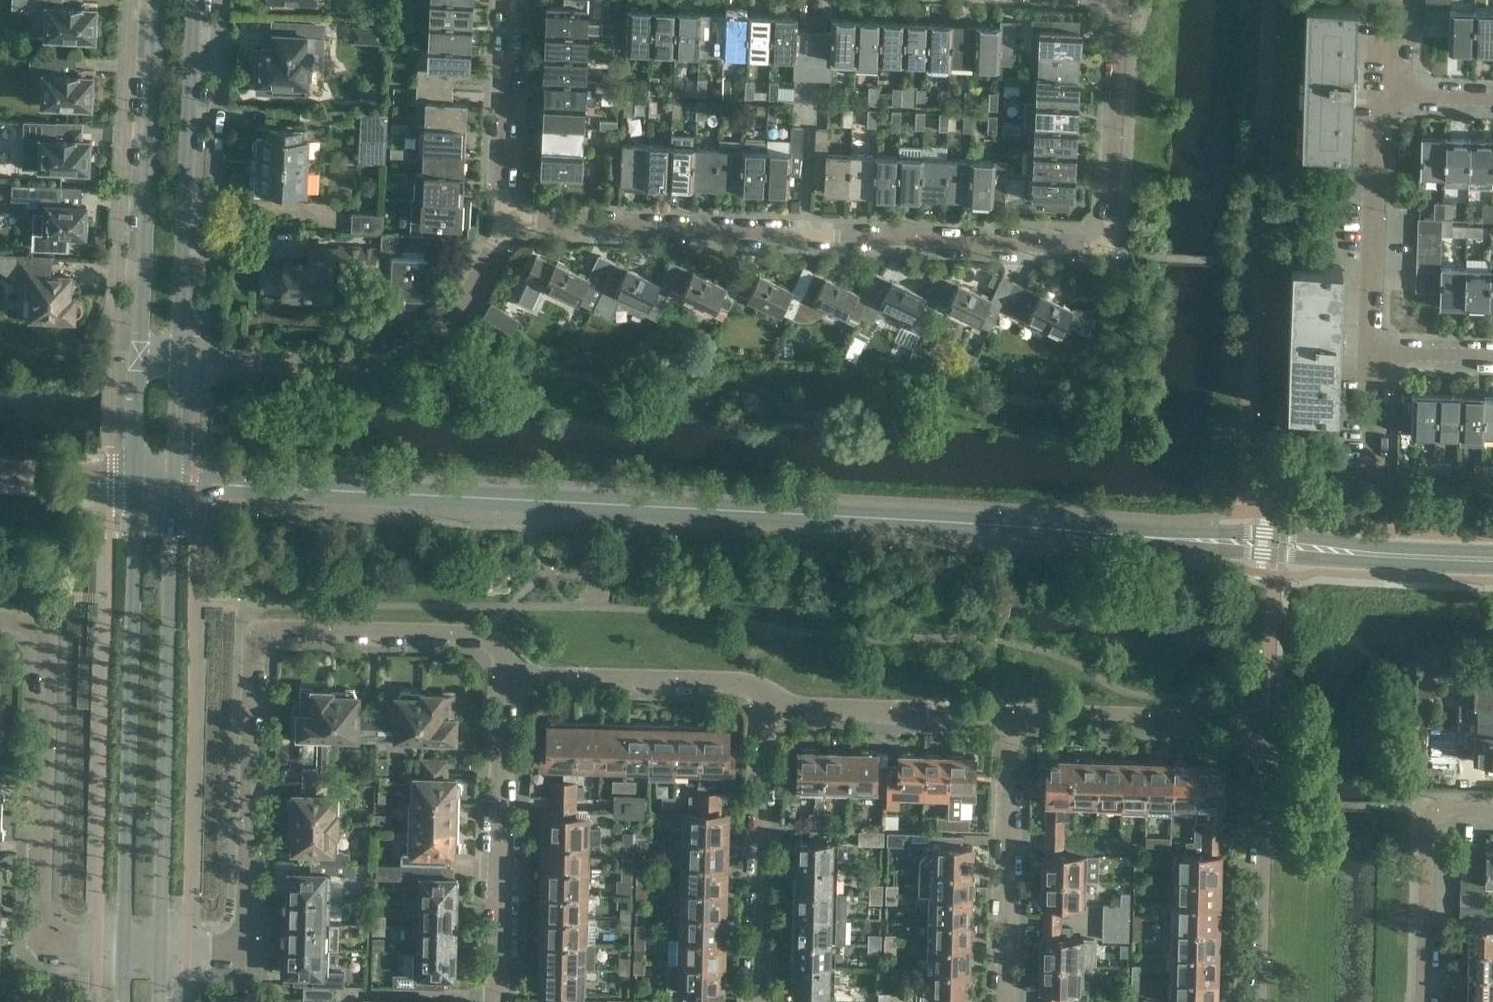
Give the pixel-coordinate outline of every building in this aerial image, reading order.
[(13,6),(50,8),(49,36),(94,38),(94,36),(96,33),(97,24),(95,21),(96,8),(83,8),(83,2),(76,2),(76,7),(62,6),(62,0),(13,0),(13,6)] [(470,0),(469,0),(433,0),(432,22),(469,24),(470,0)] [(1449,11),(1449,0),(1426,0),(1426,10),(1425,10),(1449,11)] [(1301,148),(1334,149),(1336,149),(1351,150),(1353,88),(1357,89),(1358,66),(1354,66),(1356,5),(1356,4),(1354,4),(1348,4),(1346,4),(1306,2),(1301,148)] [(627,37),(628,10),(629,10),(629,4),(616,3),(615,37),(627,37)] [(550,6),(549,31),(586,33),(587,8),(550,6)] [(654,11),(637,10),(638,6),(630,6),(630,10),(629,10),(628,10),(627,37),(627,47),(652,48),(654,11)] [(1449,23),(1449,11),(1425,10),(1425,11),(1426,12),(1426,22),(1425,22),(1449,23)] [(676,49),(677,12),(654,11),(652,48),(676,49)] [(1473,51),(1474,12),(1474,13),(1450,12),(1450,11),(1449,11),(1449,23),(1448,36),(1448,51),(1449,51),(1449,50),(1449,49),(1473,50),(1473,51)] [(699,50),(701,13),(677,12),(676,49),(699,50)] [(1474,13),(1474,12),(1473,51),(1473,50),(1492,51),(1492,14),(1474,13)] [(723,51),(725,14),(701,13),(699,50),(723,51)] [(747,52),(749,15),(725,14),(723,51),(747,52)] [(771,53),(773,16),(749,15),(747,52),(771,53)] [(795,55),(797,31),(797,17),(773,16),(771,53),(795,55)] [(855,58),(857,20),(832,19),(831,33),(820,32),(819,56),(832,57),(831,68),(855,68),(855,58)] [(415,21),(397,20),(397,30),(414,31),(415,21)] [(879,59),(881,21),(857,20),(855,58),(879,59)] [(1079,31),(1078,31),(1079,21),(1053,20),(1053,30),(1032,29),(1030,54),(1041,54),(1041,53),(1078,54),(1079,31)] [(903,60),(905,22),(881,21),(879,59),(903,60)] [(1012,54),(1014,22),(1000,21),(1000,27),(1001,27),(1000,53),(1012,54)] [(468,48),(469,24),(432,22),(431,46),(468,48)] [(927,61),(929,24),(905,22),(903,60),(927,61)] [(1448,36),(1449,23),(1425,22),(1425,24),(1426,24),(1425,34),(1425,35),(1448,36)] [(274,48),(270,48),(260,47),(260,49),(265,50),(265,60),(259,60),(258,81),(273,82),(272,92),(279,92),(279,94),(292,95),(292,93),(306,94),(307,64),(321,65),(323,31),(314,30),(315,25),(289,23),(288,35),(275,35),(274,48)] [(951,70),(951,62),(953,25),(929,24),(927,61),(927,69),(951,70)] [(975,63),(977,26),(953,25),(951,62),(975,63)] [(977,26),(975,63),(999,64),(1000,53),(1001,27),(1000,27),(977,26)] [(383,42),(384,30),(355,28),(354,41),(383,42)] [(585,57),(586,33),(549,31),(548,55),(585,57)] [(807,55),(808,32),(797,31),(795,55),(807,55)] [(819,56),(820,32),(808,32),(807,55),(819,56)] [(627,47),(627,37),(615,37),(614,46),(627,47)] [(467,73),(468,48),(431,46),(430,69),(418,69),(417,83),(453,84),(453,72),(467,73)] [(1012,65),(1012,54),(1000,53),(999,64),(1012,65)] [(1077,80),(1078,54),(1041,53),(1041,54),(1040,78),(1077,80)] [(92,89),(92,76),(80,76),(80,70),(73,69),(74,57),(31,55),(30,68),(47,69),(45,104),(91,106),(91,104),(93,101),(93,92),(92,89)] [(584,81),(585,57),(548,55),(547,79),(584,81)] [(807,55),(795,55),(793,79),(806,80),(807,55)] [(818,80),(819,56),(807,55),(806,80),(818,80)] [(831,68),(832,57),(819,56),(818,80),(819,80),(828,80),(828,81),(830,81),(831,68)] [(619,82),(620,73),(602,72),(602,81),(619,82)] [(625,93),(634,93),(634,76),(625,76),(625,93)] [(1022,86),(1023,77),(1005,76),(1005,85),(1022,86)] [(650,94),(658,94),(659,77),(650,77),(650,94)] [(673,95),(682,95),(683,78),(674,78),(673,95)] [(1076,104),(1077,80),(1040,78),(1039,102),(1076,104)] [(583,105),(584,81),(547,79),(545,103),(583,105)] [(697,96),(706,96),(707,79),(698,79),(697,96)] [(721,97),(730,98),(731,80),(722,80),(721,97)] [(745,98),(754,99),(755,82),(746,81),(745,98)] [(769,99),(778,100),(779,83),(770,82),(769,99)] [(844,103),(853,103),(854,86),(845,86),(844,103)] [(868,104),(877,104),(878,87),(869,87),(868,104)] [(892,105),(901,106),(902,88),(893,88),(892,105)] [(466,103),(452,103),(453,90),(417,89),(416,102),(428,102),(427,126),(464,128),(466,103)] [(916,106),(925,107),(926,90),(917,89),(916,106)] [(940,107),(949,108),(950,91),(941,90),(940,107)] [(964,108),(973,109),(974,92),(965,91),(964,108)] [(989,92),(989,110),(997,110),(998,93),(989,92)] [(618,106),(619,97),(601,96),(601,105),(618,106)] [(624,115),(625,115),(633,116),(634,99),(625,98),(624,115)] [(658,100),(649,99),(648,116),(657,117),(658,100)] [(673,100),(672,117),(681,118),(682,101),(673,100)] [(1004,100),(1004,104),(1004,109),(1021,110),(1022,101),(1004,100)] [(697,102),(696,119),(705,119),(706,102),(697,102)] [(1075,127),(1076,104),(1039,102),(1037,126),(1075,127)] [(582,129),(583,105),(545,103),(544,127),(582,129)] [(721,103),(720,120),(729,120),(730,112),(732,112),(733,104),(730,104),(730,103),(721,103)] [(745,104),(744,121),(753,121),(754,104),(745,104)] [(769,105),(768,122),(777,122),(778,105),(769,105)] [(843,126),(852,126),(853,109),(844,109),(843,126)] [(867,127),(876,127),(877,110),(868,110),(867,127)] [(891,128),(900,128),(901,111),(892,111),(891,128)] [(915,129),(924,130),(925,113),(916,112),(915,129)] [(362,113),(361,142),(386,143),(387,114),(362,113)] [(939,130),(948,131),(949,114),(940,113),(939,130)] [(963,132),(972,132),(973,115),(964,114),(963,132)] [(402,116),(393,115),(392,124),(401,124),(402,116)] [(988,133),(997,133),(998,116),(989,116),(988,133)] [(43,153),(42,168),(88,170),(88,168),(90,165),(90,156),(89,153),(89,140),(77,140),(77,134),(70,133),(69,138),(54,138),(54,139),(51,139),(51,121),(25,119),(23,149),(43,153)] [(617,130),(618,121),(600,120),(600,129),(617,130)] [(409,125),(401,124),(392,124),(392,134),(409,134),(409,125)] [(1003,124),(1003,125),(1003,133),(1020,134),(1020,125),(1003,124)] [(255,153),(255,156),(307,158),(308,128),(257,125),(256,138),(253,138),(253,153),(255,153)] [(463,152),(464,128),(427,126),(426,150),(463,152)] [(1074,152),(1075,127),(1037,126),(1036,150),(1074,152)] [(581,153),(582,129),(544,127),(543,151),(581,153)] [(791,128),(790,151),(802,152),(803,128),(791,128)] [(816,129),(815,153),(827,153),(828,129),(816,129)] [(1445,179),(1446,139),(1446,140),(1422,140),(1422,139),(1422,138),(1421,138),(1419,178),(1420,178),(1421,178),(1421,177),(1444,177),(1444,179),(1445,179)] [(1469,179),(1470,140),(1469,140),(1469,141),(1446,140),(1446,139),(1445,179),(1445,177),(1468,178),(1468,179),(1469,179)] [(1492,172),(1492,142),(1470,141),(1470,140),(1469,179),(1469,178),(1492,179),(1492,180),(1492,172)] [(385,163),(386,143),(361,142),(360,162),(385,163)] [(622,153),(622,143),(610,143),(609,153),(622,153)] [(620,181),(621,181),(645,182),(647,145),(622,143),(622,153),(620,181)] [(670,183),(671,146),(647,145),(645,182),(670,183)] [(693,185),(695,147),(671,146),(670,183),(693,185)] [(921,195),(923,158),(923,148),(899,146),(899,156),(897,194),(921,195)] [(717,186),(719,148),(695,147),(693,185),(717,186)] [(408,149),(391,148),(391,157),(408,158),(408,149)] [(741,187),(743,149),(719,148),(717,186),(741,187)] [(765,188),(767,150),(743,149),(741,187),(765,188)] [(462,176),(463,152),(426,150),(425,174),(462,176)] [(789,189),(790,175),(801,176),(802,152),(790,151),(767,150),(765,188),(789,189)] [(1074,152),(1036,150),(1026,150),(1025,174),(1035,174),(1073,176),(1074,152)] [(580,177),(581,153),(543,151),(542,175),(580,177)] [(620,181),(622,153),(609,153),(608,184),(610,184),(619,184),(619,185),(621,185),(621,181),(620,181)] [(851,154),(827,153),(815,153),(813,190),(849,192),(851,154)] [(873,193),(875,155),(851,154),(849,192),(873,193)] [(897,194),(899,156),(875,155),(873,193),(897,194)] [(305,192),(307,158),(255,156),(254,172),(252,172),(251,186),(254,186),(254,190),(275,191),(275,193),(290,194),(290,192),(305,192)] [(945,197),(947,159),(923,158),(921,195),(945,197)] [(969,198),(971,160),(947,159),(945,197),(969,198)] [(994,161),(971,160),(969,198),(992,199),(993,199),(994,170),(994,161)] [(1006,170),(1007,161),(994,161),(994,170),(1006,170)] [(1005,203),(1006,170),(994,170),(993,199),(992,199),(992,203),(994,203),(994,202),(1003,203),(1005,203)] [(407,173),(390,172),(389,181),(407,182),(407,173)] [(461,200),(462,176),(425,174),(424,198),(461,200)] [(1072,200),(1073,176),(1035,174),(1034,198),(1072,200)] [(60,205),(61,186),(18,184),(17,199),(47,200),(47,215),(37,214),(35,246),(66,248),(66,234),(85,235),(86,206),(60,205)] [(460,224),(461,200),(424,198),(423,220),(411,220),(411,226),(401,225),(401,234),(417,235),(446,236),(446,224),(460,224)] [(1443,220),(1444,203),(1434,203),(1434,219),(1442,220),(1443,220)] [(1453,204),(1444,203),(1443,220),(1452,220),(1453,204)] [(1491,221),(1492,205),(1483,205),(1482,221),(1491,221)] [(382,215),(353,214),(353,216),(354,216),(353,230),(352,230),(352,232),(381,233),(382,215)] [(1441,232),(1442,220),(1434,219),(1418,219),(1418,220),(1418,230),(1418,231),(1441,232)] [(1466,237),(1467,226),(1452,226),(1451,236),(1466,237)] [(1483,227),(1467,226),(1466,237),(1483,238),(1483,227)] [(1441,244),(1441,232),(1418,231),(1417,232),(1418,232),(1418,242),(1417,242),(1417,243),(1441,244)] [(382,233),(381,248),(380,267),(379,295),(402,296),(402,297),(405,298),(405,296),(427,297),(428,261),(416,261),(417,235),(401,234),(382,233)] [(1441,256),(1441,244),(1417,243),(1417,244),(1418,244),(1417,254),(1417,255),(1441,256)] [(284,291),(284,295),(331,297),(331,294),(338,294),(339,279),(332,279),(332,265),(365,267),(366,247),(339,246),(339,249),(309,248),(309,264),(285,262),(285,267),(268,266),(264,270),(263,285),(267,290),(284,291)] [(380,267),(381,248),(371,247),(370,267),(380,267)] [(604,286),(615,262),(600,255),(589,278),(555,262),(555,264),(537,255),(526,277),(527,278),(517,299),(516,298),(515,301),(533,309),(534,307),(544,285),(546,286),(546,287),(557,292),(558,292),(593,309),(604,286)] [(1440,268),(1440,267),(1441,256),(1417,255),(1417,256),(1417,266),(1416,266),(1416,267),(1440,268)] [(32,297),(31,316),(73,318),(73,316),(75,316),(77,316),(79,314),(81,313),(82,312),(82,310),(83,309),(83,307),(82,306),(82,305),(82,304),(81,302),(80,301),(78,300),(76,299),(74,299),(74,297),(69,297),(70,276),(51,275),(52,258),(17,256),(16,273),(27,274),(26,297),(32,297)] [(672,289),(683,266),(671,260),(660,283),(615,262),(604,286),(660,312),(672,289)] [(737,293),(748,269),(737,263),(726,287),(683,266),(672,289),(726,315),(737,293)] [(1342,267),(1331,266),(1292,265),(1287,410),(1328,412),(1329,412),(1336,412),(1337,412),(1339,351),(1343,351),(1343,349),(1344,330),(1344,328),(1339,328),(1342,267)] [(793,319),(808,285),(815,272),(803,267),(792,290),(748,269),(737,293),(793,319)] [(1440,280),(1440,268),(1416,267),(1416,268),(1417,268),(1416,278),(1416,279),(1440,280)] [(1464,307),(1465,269),(1464,269),(1464,270),(1442,269),(1442,268),(1441,268),(1441,267),(1440,267),(1440,268),(1440,280),(1439,293),(1439,307),(1440,307),(1440,306),(1464,307)] [(1488,309),(1489,269),(1488,269),(1488,271),(1465,270),(1465,269),(1464,307),(1464,308),(1464,307),(1488,308),(1488,309)] [(862,316),(881,275),(869,270),(858,293),(815,272),(808,285),(819,290),(814,301),(859,321),(862,316)] [(937,302),(948,278),(946,278),(945,278),(936,274),(937,273),(936,273),(925,296),(889,279),(889,280),(881,275),(862,316),(874,322),(882,305),(926,325),(937,302)] [(991,328),(1002,305),(1013,281),(1002,276),(991,299),(948,278),(937,302),(991,328)] [(1439,293),(1440,280),(1416,279),(1416,280),(1416,291),(1415,291),(1415,292),(1439,293)] [(1014,281),(1013,281),(1002,305),(1013,310),(1011,314),(1027,321),(1029,317),(1062,333),(1069,317),(1093,329),(1094,308),(1072,307),(1072,309),(1051,299),(1054,292),(1048,289),(1045,296),(1023,286),(1013,282),(1014,281)] [(509,334),(517,320),(492,304),(484,317),(509,334)] [(914,352),(910,360),(919,364),(923,356),(914,352)] [(1436,434),(1437,395),(1437,396),(1413,395),(1413,394),(1412,394),(1411,394),(1410,434),(1411,434),(1411,432),(1435,433),(1435,434),(1436,434)] [(1460,435),(1461,396),(1461,397),(1437,396),(1437,395),(1436,434),(1436,433),(1459,434),(1459,435),(1460,435)] [(1484,436),(1485,397),(1485,398),(1461,397),(1461,396),(1460,435),(1460,434),(1483,435),(1483,436),(1484,436)] [(1485,398),(1485,397),(1484,436),(1484,435),(1492,435),(1492,398),(1485,398)] [(1434,473),(1435,463),(1419,462),(1419,472),(1434,473)] [(1451,463),(1435,463),(1434,473),(1450,473),(1451,463)] [(1482,474),(1483,464),(1467,464),(1467,474),(1482,474)] [(1483,464),(1482,474),(1492,475),(1492,465),(1483,464)] [(1438,666),(1438,682),(1456,683),(1457,667),(1438,666)] [(1475,677),(1475,706),(1481,706),(1480,720),(1492,720),(1492,678),(1475,677)] [(343,695),(332,695),(331,739),(376,740),(377,715),(364,715),(365,709),(358,709),(358,696),(356,696),(354,690),(346,689),(343,695)] [(331,739),(332,695),(332,691),(304,690),(303,714),(299,714),(298,738),(321,739),(320,759),(321,759),(321,770),(305,769),(304,782),(330,783),(331,739)] [(423,741),(424,693),(423,693),(423,697),(412,697),(410,691),(402,691),(399,697),(397,697),(397,700),(390,700),(389,716),(377,715),(376,740),(423,741)] [(452,694),(424,693),(423,741),(454,742),(455,718),(451,718),(452,694)] [(1480,720),(1469,720),(1469,734),(1474,734),(1473,761),(1492,762),(1492,720),(1480,720)] [(575,786),(575,773),(575,727),(566,727),(566,722),(550,721),(550,746),(544,746),(544,766),(565,766),(564,783),(554,782),(553,797),(573,798),(573,799),(574,799),(575,786)] [(600,767),(601,722),(586,722),(586,728),(575,727),(575,773),(585,772),(585,766),(600,767)] [(625,774),(626,729),(616,729),(616,723),(601,722),(600,767),(613,767),(613,773),(625,774)] [(650,775),(651,729),(651,724),(636,723),(636,729),(626,729),(625,774),(634,774),(634,768),(647,768),(647,774),(650,775)] [(675,769),(676,725),(661,724),(661,730),(651,729),(650,775),(660,775),(660,769),(675,769)] [(700,775),(701,731),(691,731),(691,725),(676,725),(675,769),(687,770),(687,775),(699,775),(700,775)] [(711,731),(701,731),(700,775),(699,775),(698,797),(698,808),(698,814),(719,814),(720,793),(709,793),(709,783),(714,783),(715,770),(731,771),(732,732),(726,731),(726,726),(711,725),(711,731)] [(824,794),(825,753),(815,752),(815,750),(803,750),(803,752),(800,752),(799,793),(816,794),(815,806),(822,806),(822,804),(821,804),(822,794),(824,794)] [(849,795),(850,753),(840,753),(840,751),(827,750),(827,753),(825,753),(824,794),(849,795)] [(886,796),(887,766),(875,766),(876,754),(873,754),(873,752),(861,751),(861,754),(850,753),(849,795),(885,796),(886,796)] [(923,795),(925,755),(914,755),(902,754),(902,755),(899,755),(899,767),(887,766),(886,796),(885,796),(885,807),(898,807),(899,795),(923,795)] [(1046,831),(1047,831),(1072,832),(1072,808),(1072,804),(1073,759),(1060,759),(1060,758),(1059,756),(1058,755),(1057,754),(1056,754),(1055,754),(1053,754),(1052,755),(1051,756),(1050,757),(1050,758),(1050,759),(1050,763),(1047,763),(1047,777),(1044,777),(1044,792),(1047,792),(1046,803),(1048,803),(1048,819),(1046,819),(1047,820),(1047,830),(1046,830),(1046,831)] [(948,796),(950,756),(939,756),(927,755),(927,756),(925,755),(923,795),(948,796)] [(952,756),(950,756),(948,796),(974,797),(975,757),(964,757),(964,756),(952,756)] [(1222,808),(1222,806),(1226,806),(1226,799),(1222,798),(1222,788),(1225,788),(1225,782),(1223,782),(1223,768),(1221,768),(1221,763),(1221,762),(1220,761),(1219,760),(1218,759),(1217,758),(1215,758),(1213,759),(1212,760),(1211,760),(1211,761),(1211,762),(1210,763),(1195,763),(1194,812),(1194,816),(1194,832),(1221,833),(1220,833),(1220,822),(1221,823),(1221,822),(1220,822),(1220,808),(1222,808)] [(377,771),(388,771),(388,759),(377,759),(377,771)] [(1097,804),(1098,760),(1073,759),(1072,804),(1097,804)] [(418,773),(438,773),(446,774),(446,761),(438,760),(418,760),(418,773)] [(1122,805),(1123,761),(1098,760),(1097,804),(1122,805)] [(1146,815),(1148,762),(1123,761),(1122,805),(1122,814),(1146,815)] [(1171,816),(1173,762),(1148,762),(1146,815),(1171,816)] [(1194,816),(1194,812),(1195,763),(1173,762),(1171,816),(1194,816)] [(275,769),(275,780),(284,780),(284,769),(275,769)] [(1479,778),(1456,777),(1455,787),(1478,787),(1479,778)] [(409,803),(413,804),(454,805),(456,805),(456,804),(454,803),(455,793),(461,791),(461,783),(455,780),(455,778),(435,778),(414,778),(413,797),(409,797),(409,803)] [(330,795),(330,783),(304,782),(304,794),(295,794),(294,797),(289,799),(288,807),(294,810),(294,822),(345,824),(346,795),(330,795)] [(638,783),(624,783),(624,792),(638,792),(638,783)] [(378,802),(386,802),(386,790),(378,789),(378,802)] [(674,797),(673,797),(661,797),(661,807),(674,807),(674,797)] [(698,808),(698,797),(690,797),(690,807),(698,808)] [(619,815),(644,816),(644,798),(619,798),(619,815)] [(454,807),(454,805),(413,804),(412,828),(454,829),(455,829),(455,828),(454,828),(454,818),(458,816),(458,808),(454,807)] [(685,813),(684,838),(723,839),(723,830),(726,827),(726,819),(723,817),(723,814),(719,814),(698,814),(685,813)] [(831,813),(822,813),(823,814),(815,814),(810,814),(810,826),(831,826),(831,813)] [(385,827),(386,815),(373,814),(373,827),(385,827)] [(886,815),(886,828),(899,828),(899,816),(886,815)] [(548,833),(548,842),(584,843),(585,818),(549,817),(549,820),(546,822),(545,830),(548,833)] [(948,830),(948,818),(937,817),(936,830),(948,830)] [(970,818),(948,818),(948,830),(969,831),(970,818)] [(344,851),(345,824),(294,822),(293,834),(288,837),(287,845),(293,848),(293,850),(321,851),(321,863),(329,863),(355,864),(372,864),(372,863),(373,855),(353,854),(353,851),(344,851)] [(648,827),(637,827),(637,838),(648,838),(648,827)] [(454,839),(454,829),(412,828),(412,854),(399,853),(399,866),(422,866),(425,867),(425,854),(453,854),(453,852),(459,850),(459,842),(454,839)] [(1072,832),(1047,831),(1047,842),(1045,842),(1072,843),(1072,835),(1072,832)] [(858,832),(858,844),(858,845),(882,845),(882,833),(858,832)] [(1220,833),(1221,833),(1194,832),(1193,841),(1193,843),(1219,843),(1220,833)] [(633,845),(633,833),(622,833),(622,845),(633,845)] [(919,834),(912,834),(886,833),(886,846),(912,846),(919,846),(919,834)] [(1084,835),(1072,835),(1072,843),(1083,842),(1084,835)] [(1162,848),(1170,849),(1170,836),(1162,836),(1162,848)] [(647,849),(648,838),(637,838),(637,849),(647,849)] [(722,850),(723,839),(684,838),(683,863),(722,864),(722,863),(725,860),(725,853),(722,850)] [(1146,839),(1136,838),(1135,848),(1135,849),(1146,849),(1146,839)] [(1095,839),(1095,852),(1105,852),(1105,839),(1095,839)] [(1120,852),(1120,840),(1112,840),(1112,852),(1120,852)] [(584,869),(584,843),(548,842),(548,845),(545,847),(545,855),(548,857),(547,868),(584,869)] [(797,857),(796,867),(835,868),(836,843),(797,842),(797,845),(795,847),(794,855),(797,857)] [(1072,843),(1045,842),(1045,843),(1047,843),(1047,854),(1091,855),(1092,843),(1083,842),(1072,843)] [(1221,843),(1219,843),(1193,843),(1193,854),(1186,854),(1171,854),(1171,878),(1220,880),(1221,854),(1219,854),(1219,844),(1221,844),(1221,843)] [(930,854),(930,870),(972,871),(972,863),(975,860),(975,852),(972,850),(973,846),(926,845),(926,850),(927,853),(930,854)] [(1473,871),(1474,846),(1472,845),(1472,846),(1463,846),(1463,845),(1461,845),(1461,870),(1473,871)] [(1485,871),(1486,850),(1487,850),(1487,846),(1485,846),(1476,846),(1474,846),(1473,871),(1485,871)] [(1091,855),(1047,854),(1045,854),(1045,855),(1046,855),(1045,865),(1042,865),(1042,879),(1081,880),(1082,857),(1091,857),(1091,855)] [(1130,856),(1121,856),(1121,868),(1130,868),(1130,856)] [(632,870),(632,858),(622,858),(621,870),(632,870)] [(330,899),(330,874),(348,875),(348,876),(354,876),(355,864),(329,863),(328,872),(318,872),(318,873),(289,873),(289,875),(286,877),(286,885),(289,888),(289,898),(330,899)] [(396,863),(372,863),(372,864),(372,877),(395,878),(396,863)] [(722,875),(722,864),(683,863),(683,888),(721,889),(721,888),(724,885),(724,878),(722,875)] [(1142,865),(1133,865),(1133,878),(1142,878),(1142,865)] [(450,868),(425,867),(422,866),(422,877),(413,877),(413,901),(456,902),(456,893),(458,891),(458,882),(456,880),(456,877),(449,877),(449,876),(450,875),(450,868)] [(796,892),(835,893),(835,868),(796,867),(796,877),(794,879),(794,888),(796,890),(796,892)] [(583,894),(584,869),(547,868),(547,869),(544,872),(544,879),(547,882),(547,893),(583,894)] [(631,882),(632,870),(621,870),(621,881),(631,882)] [(972,882),(972,871),(930,870),(929,895),(971,896),(971,895),(974,892),(975,884),(972,882)] [(1460,883),(1461,883),(1485,884),(1485,871),(1473,871),(1461,870),(1461,872),(1462,872),(1461,881),(1460,881),(1460,883)] [(636,876),(635,888),(646,888),(646,876),(636,876)] [(1142,890),(1142,878),(1133,878),(1133,890),(1142,890)] [(1219,905),(1220,880),(1171,878),(1170,903),(1219,905)] [(1080,905),(1081,880),(1042,879),(1042,893),(1045,893),(1044,904),(1043,904),(1043,905),(1046,905),(1046,915),(1044,915),(1044,916),(1069,917),(1070,905),(1080,905)] [(1486,895),(1486,884),(1485,884),(1461,883),(1461,892),(1460,892),(1460,895),(1486,895)] [(869,885),(868,894),(881,894),(882,885),(869,885)] [(897,885),(885,885),(885,894),(897,895),(897,885)] [(646,899),(646,888),(635,888),(635,899),(646,899)] [(721,900),(721,889),(683,888),(682,913),(721,915),(721,913),(723,910),(724,903),(721,900)] [(844,893),(835,893),(796,892),(796,895),(793,897),(793,905),(795,907),(795,917),(834,918),(843,918),(844,893)] [(582,919),(583,894),(547,893),(547,894),(544,897),(543,904),(546,907),(546,918),(582,919)] [(1129,905),(1129,893),(1121,893),(1121,905),(1129,905)] [(881,904),(881,894),(868,894),(868,904),(881,904)] [(897,904),(897,895),(885,894),(885,904),(897,904)] [(971,906),(971,896),(929,895),(928,920),(971,921),(971,920),(974,917),(974,909),(971,906)] [(1485,906),(1486,895),(1460,895),(1460,896),(1461,896),(1461,906),(1485,906)] [(329,924),(330,899),(289,898),(289,900),(286,902),(286,910),(288,913),(288,923),(329,924)] [(455,913),(456,902),(413,901),(412,926),(455,927),(455,925),(457,923),(457,915),(455,913)] [(1219,930),(1219,905),(1170,903),(1169,929),(1219,930)] [(1129,917),(1129,905),(1121,905),(1103,905),(1102,917),(1129,917)] [(1485,906),(1461,906),(1460,906),(1460,907),(1460,916),(1459,916),(1459,919),(1485,919),(1485,906)] [(1485,906),(1485,919),(1492,920),(1492,906),(1485,906)] [(620,908),(619,921),(630,921),(631,908),(620,908)] [(720,925),(721,915),(682,913),(681,938),(720,940),(720,938),(723,935),(723,928),(720,925)] [(367,924),(367,915),(359,915),(359,923),(367,924)] [(1133,915),(1132,928),(1140,928),(1141,915),(1133,915)] [(383,917),(372,917),(372,925),(383,926),(383,917)] [(833,943),(834,918),(795,917),(795,927),(793,929),(792,937),(795,939),(794,942),(833,943)] [(1128,929),(1129,917),(1102,917),(1102,928),(1128,929)] [(582,944),(582,919),(546,918),(546,919),(543,922),(543,929),(545,932),(545,943),(582,944)] [(971,923),(971,921),(928,920),(928,946),(970,947),(970,936),(973,934),(973,926),(971,923)] [(630,931),(630,921),(619,921),(619,931),(630,931)] [(328,949),(329,924),(288,923),(288,933),(285,936),(285,944),(287,946),(287,948),(328,949)] [(367,932),(367,924),(359,923),(359,932),(367,932)] [(383,934),(383,926),(372,925),(372,934),(383,934)] [(634,925),(634,937),(645,937),(646,926),(634,925)] [(1469,925),(1468,948),(1492,949),(1492,925),(1469,925)] [(455,930),(455,927),(412,926),(412,952),(454,953),(455,942),(457,940),(457,932),(455,930)] [(1040,950),(1040,964),(1079,965),(1080,939),(1069,938),(1069,928),(1044,927),(1044,928),(1045,928),(1045,938),(1042,938),(1042,939),(1043,939),(1043,950),(1040,950)] [(1128,941),(1128,929),(1102,928),(1101,941),(1128,941)] [(1140,940),(1140,928),(1132,928),(1132,940),(1140,940)] [(1218,955),(1219,930),(1169,929),(1169,954),(1218,955)] [(880,944),(880,935),(867,935),(867,944),(880,944)] [(896,935),(884,935),(884,944),(896,945),(896,935)] [(645,946),(645,937),(634,937),(634,946),(645,946)] [(720,950),(720,940),(681,938),(680,964),(719,965),(719,963),(722,960),(722,953),(720,950)] [(833,968),(833,943),(794,942),(794,944),(792,946),(792,955),(794,957),(794,967),(833,968)] [(581,969),(582,944),(545,943),(545,944),(542,947),(542,954),(545,957),(545,968),(581,969)] [(880,954),(880,944),(867,944),(867,954),(880,954)] [(895,953),(896,945),(884,944),(883,953),(895,953)] [(1119,957),(1127,956),(1128,945),(1119,944),(1119,957)] [(970,948),(970,947),(928,946),(927,971),(969,972),(969,961),(973,959),(973,951),(970,948)] [(328,974),(328,949),(287,948),(287,958),(284,960),(284,969),(287,971),(287,973),(295,974),(295,985),(333,986),(334,974),(328,974)] [(1468,948),(1468,972),(1492,973),(1492,949),(1468,948)] [(454,962),(454,953),(412,952),(411,975),(393,975),(392,988),(444,989),(444,978),(454,978),(454,975),(456,973),(456,965),(454,962)] [(1217,981),(1218,955),(1169,954),(1168,979),(1217,981)] [(630,958),(628,958),(619,957),(618,970),(629,970),(630,958)] [(633,961),(633,974),(644,974),(644,961),(633,961)] [(719,974),(719,965),(680,964),(680,989),(718,990),(719,987),(721,985),(722,977),(719,974)] [(1079,965),(1040,964),(1039,978),(1042,978),(1042,988),(1041,988),(1041,989),(1043,989),(1067,990),(1066,1001),(1074,1001),(1086,1001),(1089,1001),(1090,982),(1085,981),(1085,965),(1079,965)] [(1139,965),(1131,965),(1131,978),(1139,978),(1139,965)] [(832,993),(833,968),(794,967),(794,977),(791,979),(791,987),(793,989),(793,992),(832,993)] [(580,994),(581,969),(545,968),(544,978),(541,980),(541,988),(544,991),(544,993),(580,994)] [(629,981),(629,970),(618,970),(618,980),(629,981)] [(969,972),(927,971),(926,985),(922,986),(903,994),(879,993),(879,1001),(919,1001),(920,995),(969,997),(969,993),(972,991),(972,983),(969,980),(969,972)] [(1468,972),(1467,997),(1492,997),(1492,973),(1468,972)] [(1139,990),(1139,978),(1131,978),(1131,990),(1139,990)] [(1217,981),(1168,979),(1167,1001),(1217,1001),(1217,981)] [(668,999),(669,987),(657,987),(656,998),(668,999)] [(304,989),(304,1001),(333,1001),(333,989),(304,989)] [(1067,990),(1043,989),(1043,1000),(1042,1000),(1042,1001),(1043,1001),(1066,1001),(1067,990)] [(879,993),(854,993),(853,1001),(879,1001),(879,993)]
